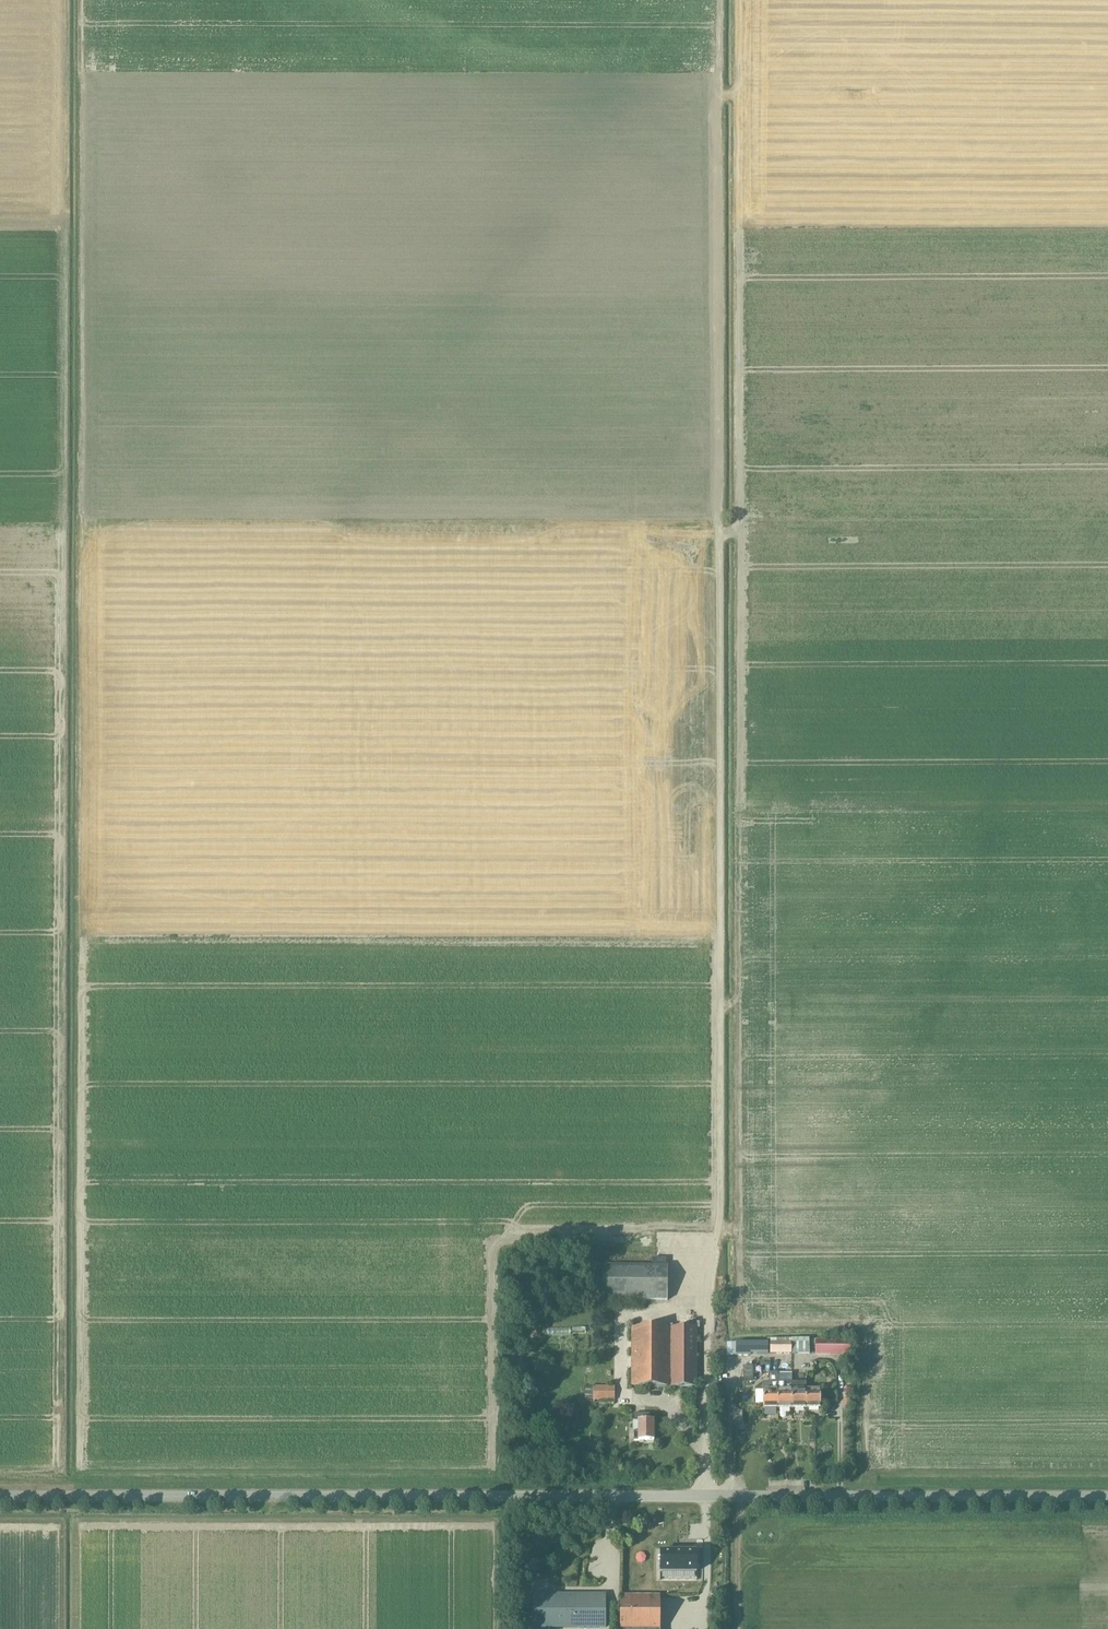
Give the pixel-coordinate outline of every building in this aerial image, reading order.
[(675,1268),(679,1262),(670,1258),(667,1265),(675,1268)] [(667,1266),(620,1266),(603,1266),(603,1301),(667,1301),(667,1266)] [(696,1386),(696,1328),(632,1328),(632,1386),(696,1386)] [(770,1353),(791,1353),(791,1342),(792,1342),(792,1338),(774,1338),(774,1339),(770,1339),(770,1353)] [(809,1353),(809,1341),(809,1338),(792,1338),(793,1353),(809,1353)] [(850,1340),(836,1340),(836,1355),(850,1355),(850,1340)] [(768,1342),(736,1342),(736,1355),(749,1355),(749,1353),(768,1353),(768,1342)] [(763,1408),(778,1408),(778,1382),(763,1382),(763,1391),(763,1408)] [(792,1408),(792,1391),(792,1382),(778,1382),(778,1408),(792,1408)] [(792,1391),(792,1408),(806,1408),(806,1391),(806,1382),(792,1382),(792,1391)] [(615,1400),(615,1386),(593,1386),(593,1400),(615,1400)] [(752,1388),(753,1402),(760,1402),(760,1388),(752,1388)] [(806,1391),(806,1408),(820,1408),(820,1391),(806,1391)] [(824,1404),(833,1405),(834,1397),(825,1396),(824,1404)] [(741,1416),(741,1407),(731,1407),(731,1416),(741,1416)] [(654,1441),(654,1420),(649,1420),(649,1414),(634,1413),(634,1421),(638,1421),(638,1432),(634,1432),(634,1441),(638,1441),(654,1441)] [(660,1572),(696,1572),(696,1551),(660,1551),(660,1572)] [(532,1627),(605,1627),(605,1595),(532,1595),(532,1627)] [(659,1595),(620,1595),(620,1628),(659,1628),(659,1595)]
